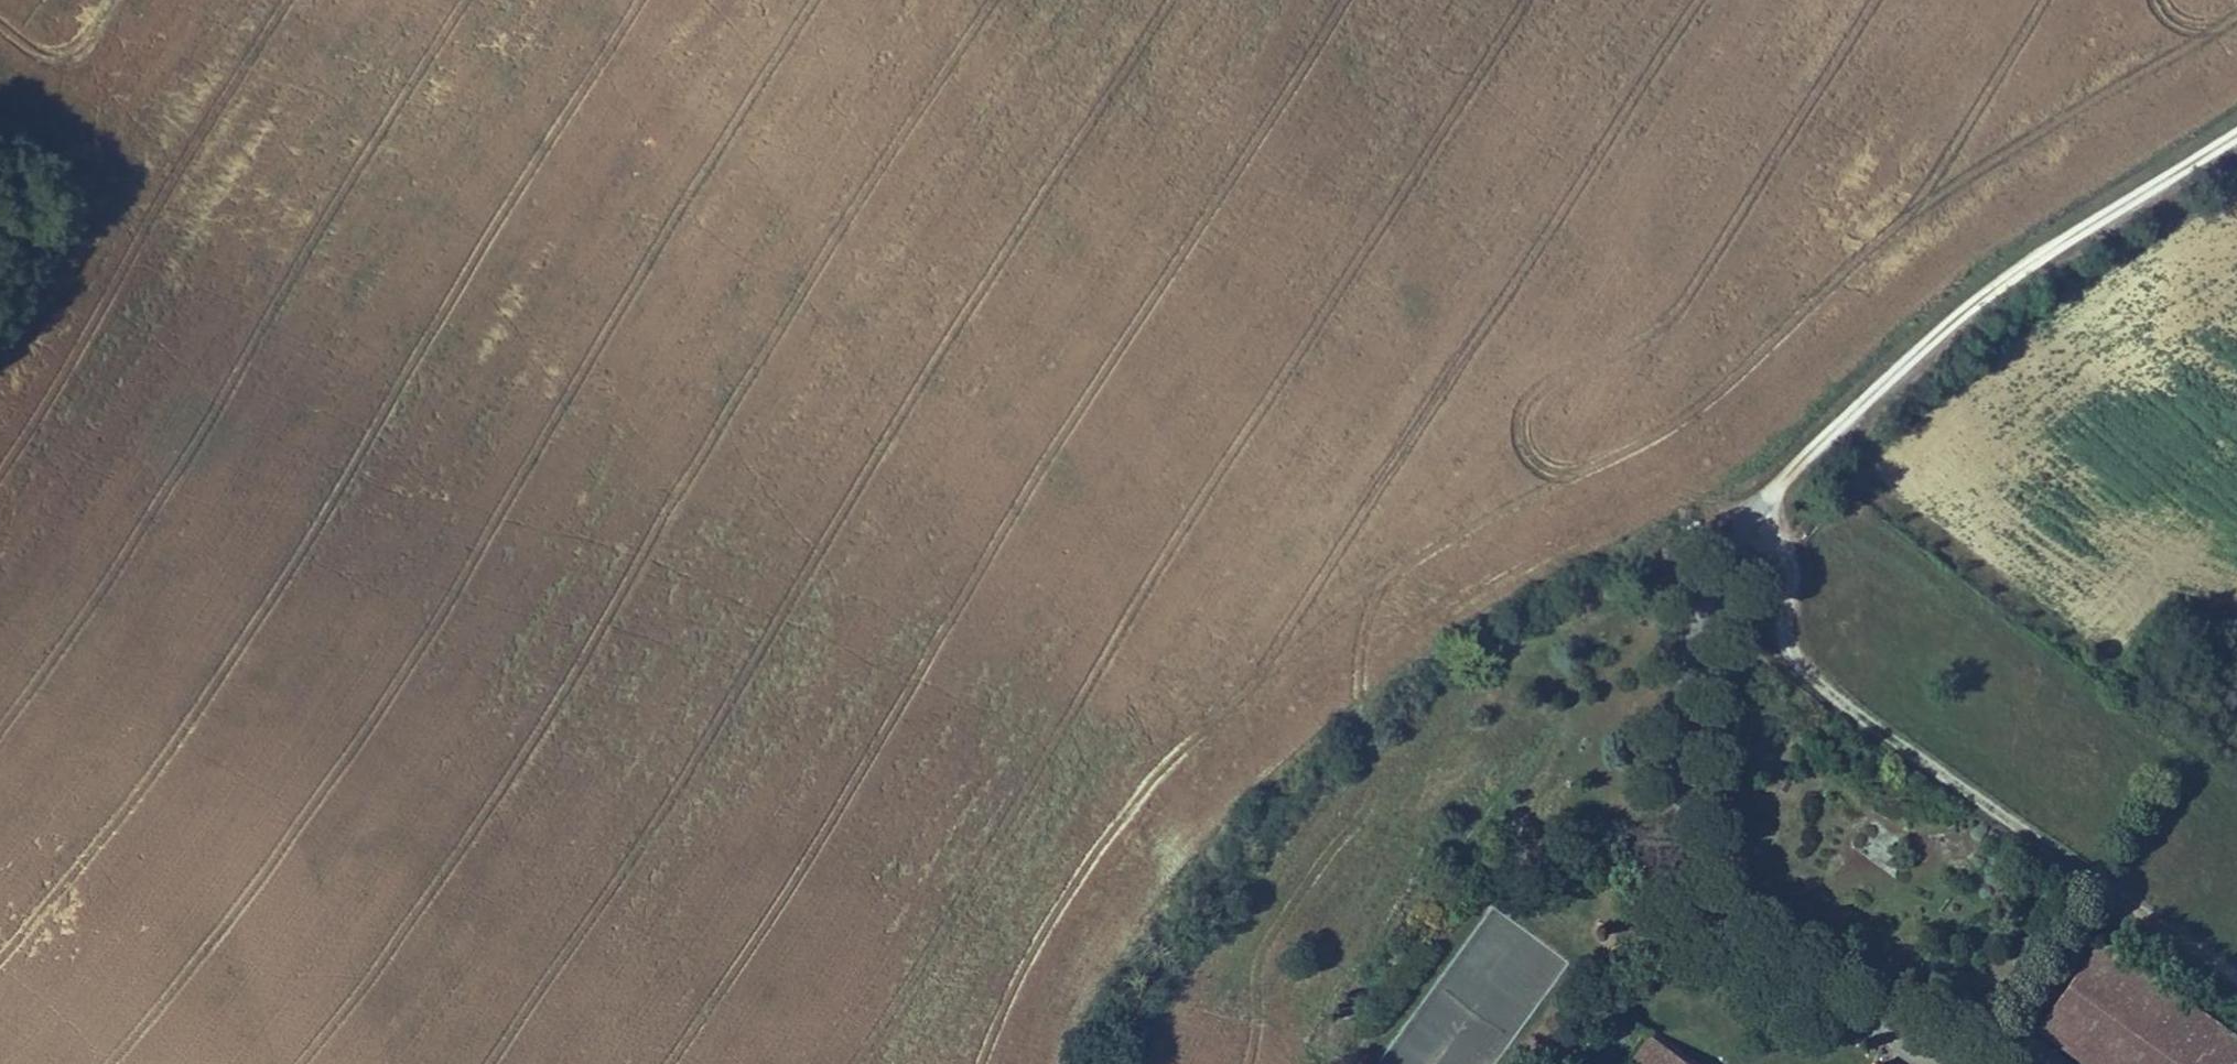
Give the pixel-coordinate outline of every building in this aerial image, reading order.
[(2118,962),(2059,1052),(2076,1063),(2236,1063),(2236,1041),(2118,962)]
